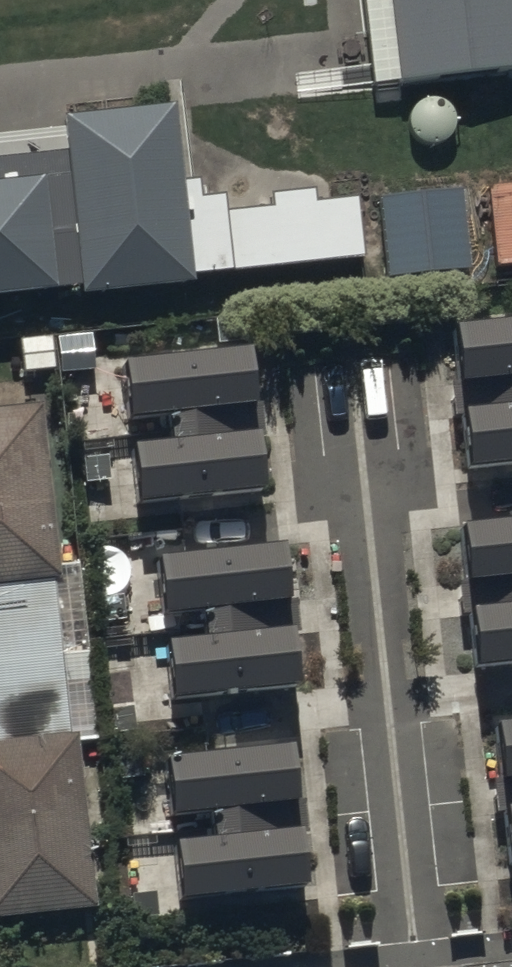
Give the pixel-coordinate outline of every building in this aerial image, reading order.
[(398,84),(511,71),(511,0),(389,0),(398,84)] [(83,283),(84,291),(196,279),(177,99),(65,111),(69,149),(0,157),(0,292),(83,283)] [(377,201),(386,281),(470,271),(461,191),(377,201)] [(201,276),(362,260),(356,201),(195,217),(201,276)] [(511,465),(511,318),(455,324),(461,383),(475,382),(478,410),(467,411),(473,469),(511,465)] [(250,338),(124,352),(131,410),(169,406),(172,430),(132,434),(139,498),(269,483),(263,424),(249,425),(246,397),(257,396),(250,338)] [(0,416),(0,589),(48,584),(31,413),(0,416)] [(511,660),(511,513),(464,518),(471,578),(485,576),(488,604),(477,606),(483,663),(511,660)] [(284,539),(158,553),(164,610),(203,606),(205,630),(166,634),(173,698),(303,683),(296,624),(282,625),(279,597),(290,596),(284,539)] [(495,718),(502,777),(511,776),(511,716),(495,718)] [(291,740),(165,754),(171,811),(210,807),(212,831),(173,835),(180,899),(310,884),(303,825),(289,827),(286,798),(297,797),(291,740)] [(0,749),(0,925),(92,916),(74,741),(0,749)]
